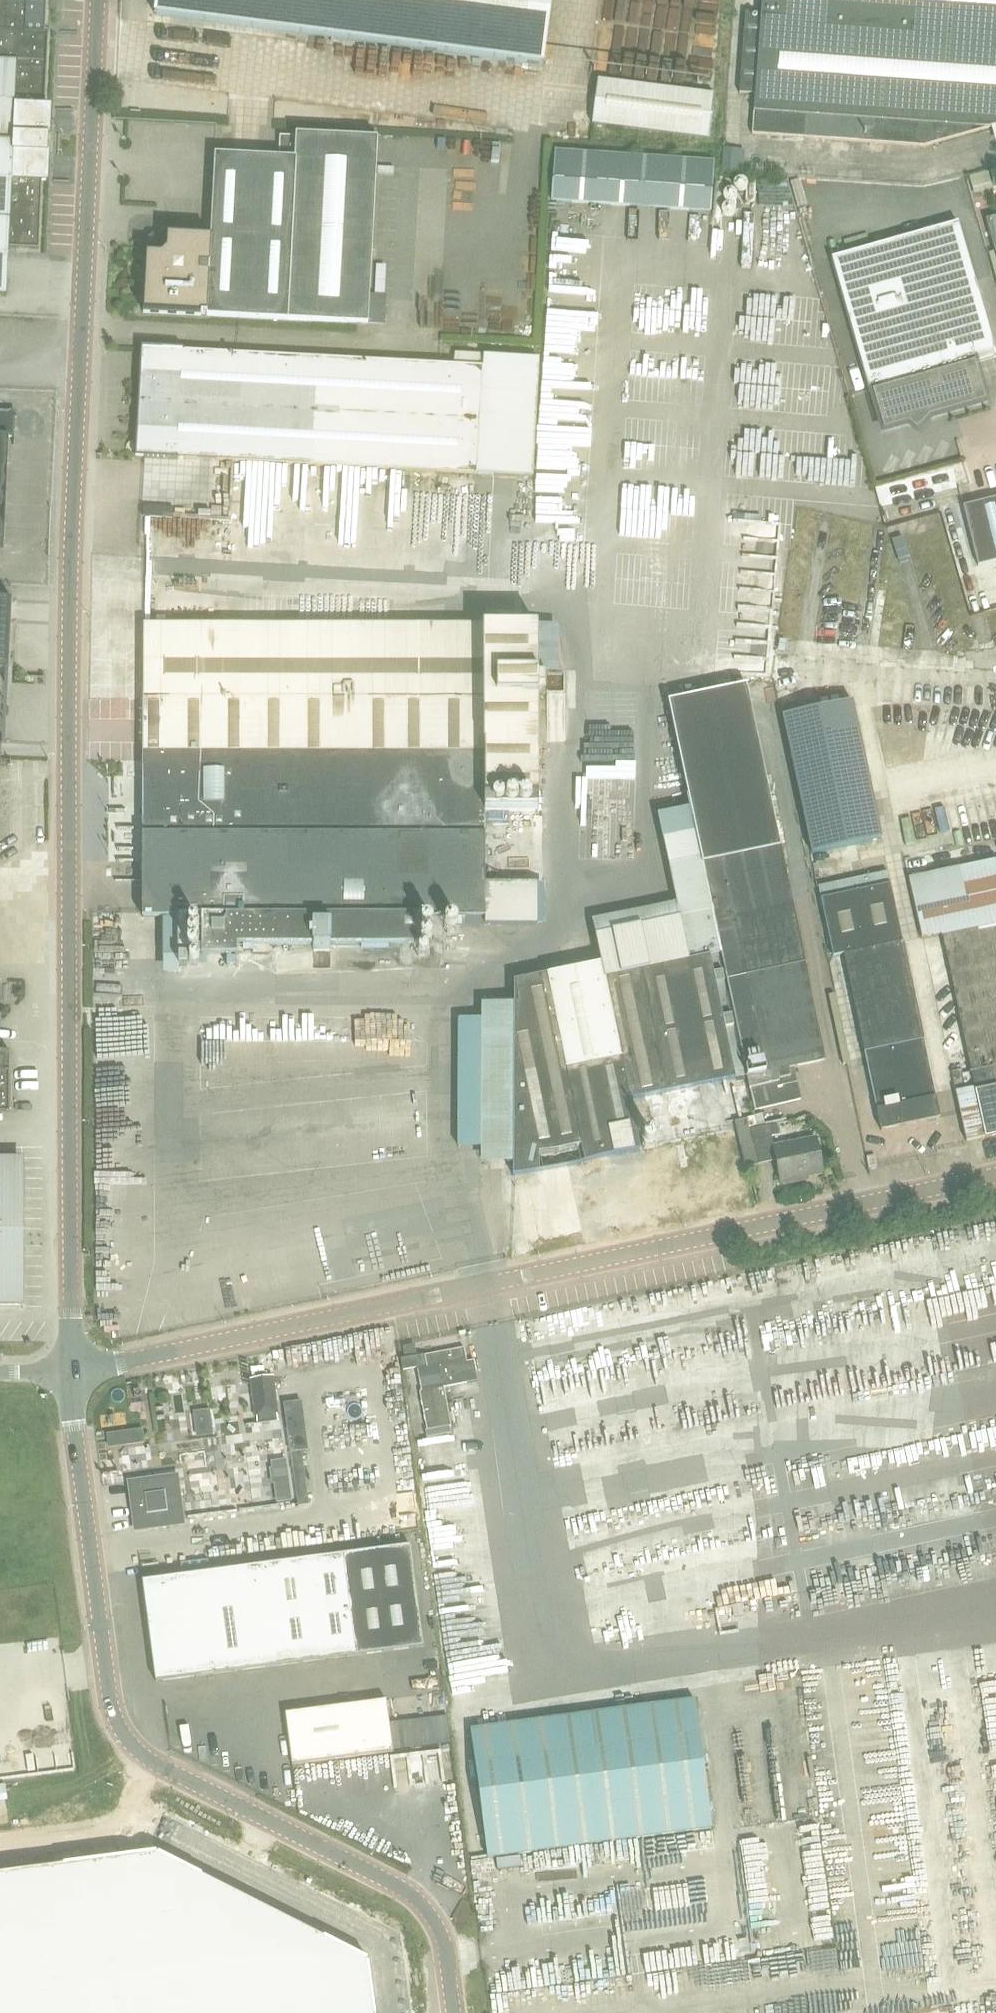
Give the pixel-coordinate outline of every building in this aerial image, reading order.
[(49,108),(45,108),(45,106),(42,103),(42,94),(46,91),(47,73),(41,67),(42,63),(48,57),(49,37),(43,30),(25,29),(27,1),(3,0),(0,0),(0,296),(6,296),(9,247),(31,248),(39,241),(42,180),(46,180),(47,152),(50,152),(51,136),(48,136),(49,108)] [(552,0),(157,0),(156,14),(544,64),(552,0)] [(761,13),(745,12),(740,93),(755,94),(752,133),(924,146),(984,128),(988,128),(995,126),(995,0),(762,0),(761,13)] [(710,138),(715,94),(598,79),(592,123),(710,138)] [(147,235),(144,311),(368,324),(378,138),(276,133),(276,156),(215,154),(211,235),(147,235)] [(551,200),(590,203),(711,211),(714,162),(593,153),(555,150),(551,200)] [(969,177),(974,194),(992,188),(987,172),(969,177)] [(986,220),(995,257),(995,217),(986,220)] [(975,363),(995,357),(995,354),(959,221),(831,257),(869,393),(873,392),(881,423),(984,394),(975,363)] [(483,367),(184,351),(184,349),(142,347),(136,458),(179,460),(179,458),(533,477),(540,358),(483,355),(483,367)] [(4,548),(9,437),(14,437),(15,418),(17,418),(17,417),(10,409),(0,408),(0,547),(4,548)] [(995,561),(995,498),(963,506),(979,565),(995,561)] [(9,671),(12,599),(0,599),(0,670),(9,671)] [(237,945),(253,945),(253,954),(270,954),(270,945),(419,944),(419,917),(458,917),(482,917),(483,925),(535,925),(535,884),(486,884),(486,811),(535,811),(536,693),(546,693),(546,672),(536,672),(536,625),(482,625),(305,625),(143,625),(143,699),(143,917),(202,917),(202,954),(237,954),(237,945)] [(747,684),(668,701),(680,762),(686,792),(689,807),(689,808),(691,821),(692,820),(696,836),(697,844),(747,1075),(754,1110),(801,1099),(794,1067),(826,1060),(780,845),(777,828),(747,684)] [(812,854),(882,839),(853,702),(782,717),(812,854)] [(515,981),(513,1176),(640,1149),(630,1099),(735,1077),(747,1075),(697,844),(696,836),(692,820),(691,821),(689,808),(689,807),(658,814),(689,961),(604,978),(601,963),(515,981)] [(909,879),(922,939),(941,934),(971,1072),(963,1073),(962,1069),(950,1071),(956,1091),(966,1141),(985,1136),(985,1137),(995,1135),(995,861),(909,879)] [(940,1118),(889,871),(818,886),(833,957),(844,955),(880,1130),(940,1118)] [(288,974),(329,972),(328,954),(287,956),(288,974)] [(344,970),(365,969),(364,954),(343,955),(344,970)] [(133,981),(133,973),(107,972),(107,981),(133,981)] [(211,1016),(210,1058),(226,1058),(225,1081),(235,1081),(237,1017),(211,1016)] [(114,1067),(149,1065),(147,1027),(112,1030),(114,1067)] [(8,1112),(8,1052),(0,1052),(0,1112),(8,1112)] [(228,1115),(208,1117),(209,1138),(230,1137),(228,1115)] [(757,1128),(755,1116),(747,1118),(735,1121),(746,1167),(766,1163),(758,1128),(757,1128)] [(766,1163),(773,1161),(768,1138),(780,1135),(777,1123),(765,1126),(758,1128),(766,1163)] [(728,1168),(740,1165),(734,1135),(722,1138),(728,1168)] [(781,1179),(822,1171),(816,1140),(775,1148),(781,1179)] [(708,1154),(710,1168),(722,1166),(720,1153),(708,1154)] [(21,1209),(21,1159),(0,1159),(0,1209),(21,1209)] [(373,1206),(349,1214),(355,1231),(378,1223),(373,1206)] [(21,1256),(21,1209),(0,1209),(0,1256),(21,1256)] [(391,1249),(386,1230),(362,1236),(368,1255),(391,1249)] [(21,1305),(21,1256),(0,1256),(0,1305),(21,1305)] [(427,1430),(429,1437),(451,1433),(450,1426),(451,1425),(444,1387),(478,1381),(474,1361),(467,1362),(464,1348),(425,1355),(424,1355),(402,1359),(404,1370),(427,1365),(427,1367),(419,1368),(423,1391),(421,1391),(428,1430),(427,1430)] [(261,1376),(264,1419),(286,1417),(283,1375),(261,1376)] [(223,1431),(222,1405),(203,1406),(204,1417),(193,1418),(194,1433),(223,1431)] [(112,1443),(151,1441),(150,1410),(111,1411),(112,1443)] [(478,1450),(476,1428),(462,1428),(463,1451),(478,1450)] [(811,1433),(814,1444),(832,1440),(829,1429),(811,1433)] [(256,1470),(254,1444),(240,1445),(242,1471),(256,1470)] [(466,1470),(483,1466),(479,1454),(463,1459),(466,1470)] [(833,1461),(817,1464),(818,1475),(835,1472),(833,1461)] [(177,1476),(129,1482),(136,1530),(183,1524),(177,1476)] [(567,1517),(582,1533),(597,1520),(582,1504),(567,1517)] [(483,1549),(496,1549),(496,1532),(484,1531),(483,1549)] [(157,1681),(424,1646),(411,1546),(144,1581),(157,1681)] [(452,1671),(427,1672),(428,1693),(452,1692),(452,1671)] [(694,1699),(470,1729),(487,1858),(711,1828),(694,1699)] [(294,1765),(395,1752),(388,1701),(287,1713),(294,1765)] [(455,1745),(399,1748),(400,1772),(457,1769),(455,1745)] [(905,1755),(891,1756),(893,1770),(907,1768),(905,1755)] [(9,1799),(9,1785),(0,1786),(0,1799),(9,1799)] [(0,1874),(0,2012),(376,2012),(369,1963),(368,1963),(367,1960),(368,1959),(324,1937),(324,1938),(202,1876),(202,1875),(159,1853),(158,1854),(156,1853),(156,1852),(64,1864),(64,1865),(0,1874)]
